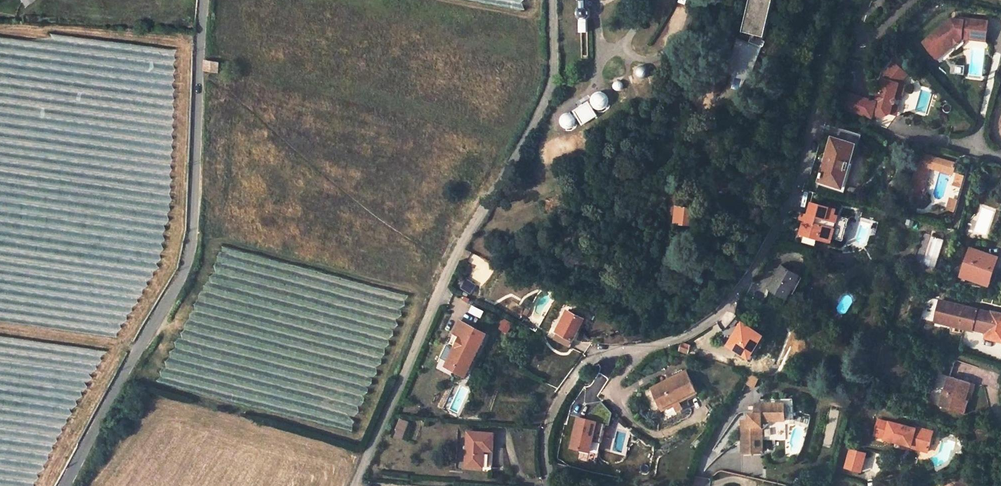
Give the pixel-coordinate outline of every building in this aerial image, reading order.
[(744,32),(753,34),(750,43),(763,48),(766,37),(775,0),(751,0),(744,32)] [(986,40),(988,21),(960,18),(960,20),(954,19),(954,22),(948,21),(943,26),(942,31),(938,35),(935,32),(923,43),(941,64),(965,43),(964,38),(986,40)] [(12,55),(13,43),(19,44),(20,38),(0,36),(0,54),(12,55)] [(752,77),(763,48),(750,43),(737,38),(731,66),(731,68),(732,70),(735,71),(734,77),(747,80),(749,80),(750,79),(752,77)] [(220,63),(205,60),(204,70),(219,72),(220,63)] [(890,112),(892,104),(894,103),(895,99),(894,97),(898,83),(907,73),(893,61),(884,72),(875,101),(843,92),(839,107),(871,117),(872,113),(883,116),(890,112)] [(965,65),(957,64),(956,73),(964,74),(965,65)] [(901,99),(905,85),(898,83),(894,97),(901,99)] [(592,95),(594,108),(606,105),(603,92),(592,95)] [(587,100),(573,109),(581,123),(596,115),(587,100)] [(896,114),(899,105),(892,104),(890,112),(896,114)] [(859,145),(862,135),(844,129),(841,140),(856,144),(859,145)] [(841,140),(832,137),(820,181),(843,187),(856,144),(841,140)] [(955,163),(940,158),(937,164),(945,167),(944,168),(952,171),(955,163)] [(954,171),(944,208),(954,210),(964,174),(954,171)] [(842,239),(847,217),(832,213),(834,207),(810,201),(806,213),(804,212),(798,233),(829,241),(831,236),(842,239)] [(695,210),(679,207),(676,223),(692,225),(695,210)] [(936,268),(944,239),(933,236),(924,264),(936,268)] [(996,256),(971,248),(963,273),(978,278),(977,280),(987,284),(996,256)] [(800,276),(781,266),(770,288),(788,297),(800,276)] [(478,278),(471,274),(464,287),(472,291),(478,278)] [(908,282),(900,280),(898,288),(905,291),(908,282)] [(884,298),(882,306),(888,308),(890,300),(884,298)] [(992,312),(992,313),(939,301),(936,315),(942,316),(941,323),(973,330),(973,329),(985,332),(986,329),(988,329),(987,338),(1000,341),(1000,313),(992,312)] [(571,348),(585,319),(568,311),(558,332),(551,329),(547,335),(571,348)] [(461,336),(468,324),(461,321),(455,333),(461,336)] [(764,336),(743,323),(729,345),(750,358),(764,336)] [(464,337),(460,346),(457,344),(450,360),(467,368),(473,355),(474,356),(477,356),(488,334),(468,324),(461,336),(464,337)] [(682,343),(680,350),(688,352),(691,346),(682,343)] [(567,376),(558,369),(552,378),(561,384),(567,376)] [(697,391),(686,371),(652,388),(663,408),(697,391)] [(970,383),(949,376),(939,406),(961,413),(970,383)] [(136,398),(140,387),(126,383),(121,394),(136,398)] [(598,421),(594,441),(603,443),(607,424),(611,425),(614,412),(603,401),(590,414),(589,419),(598,421)] [(786,420),(786,405),(761,405),(761,415),(752,415),(752,420),(743,420),(744,453),(763,452),(762,429),(765,428),(767,427),(768,426),(769,423),(770,420),(786,420)] [(589,419),(580,417),(574,447),(592,451),(594,441),(598,421),(589,419)] [(891,421),(880,418),(876,434),(887,437),(886,438),(913,445),(913,446),(929,450),(934,433),(928,431),(926,428),(917,426),(917,427),(891,420),(891,421)] [(410,422),(401,419),(397,429),(400,430),(397,437),(403,439),(410,422)] [(494,433),(468,432),(466,466),(492,468),(494,433)] [(867,453),(851,449),(847,467),(862,471),(867,453)]
